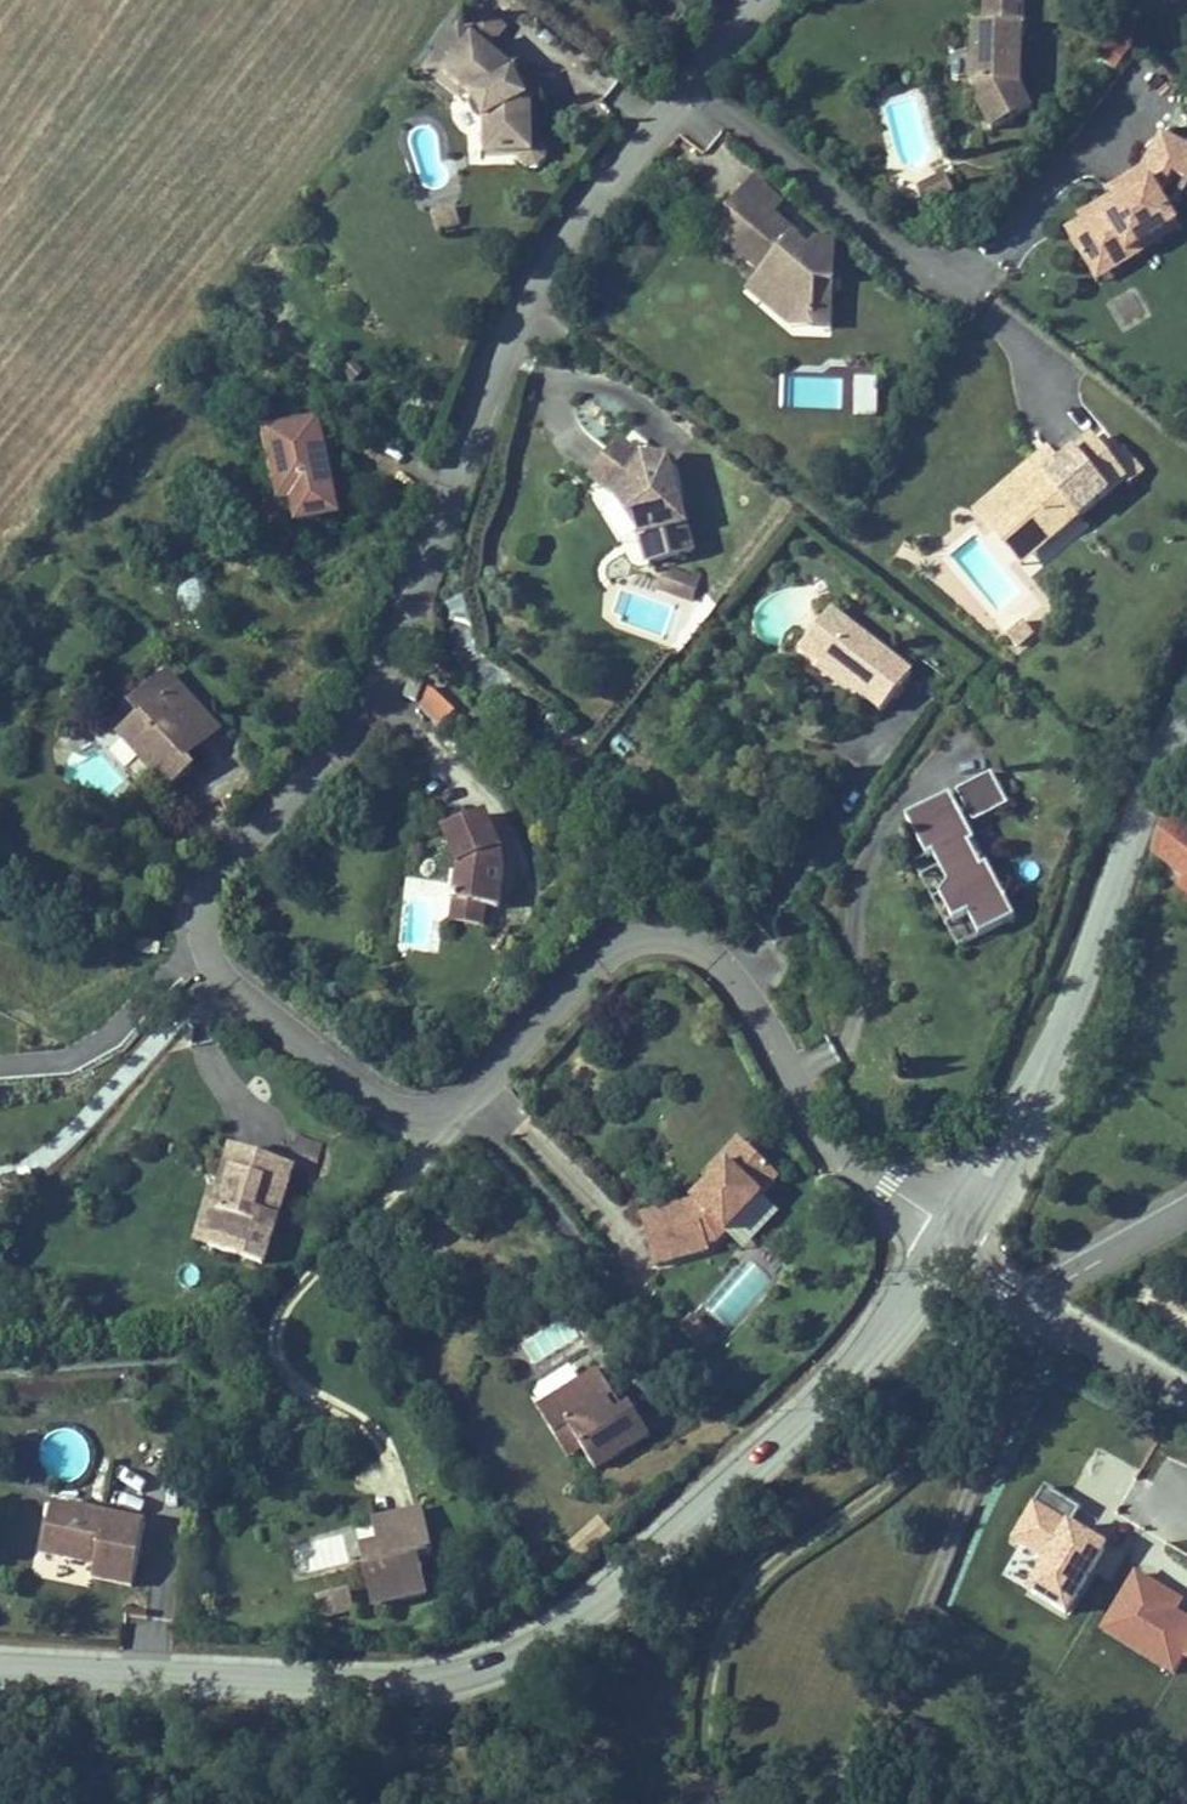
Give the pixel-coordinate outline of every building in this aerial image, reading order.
[(1027,1),(1005,0),(1003,32),(985,31),(975,30),(971,91),(979,92),(978,111),(999,139),(1036,113),(1022,93),(1027,1)] [(1005,0),(987,0),(985,31),(1003,32),(1005,0)] [(472,19),(498,35),(507,21),(481,4),(472,19)] [(465,94),(495,58),(476,42),(441,85),(471,110),(477,103),(465,94)] [(1119,74),(1130,55),(1114,46),(1103,65),(1119,74)] [(547,123),(526,83),(495,58),(465,94),(477,103),(487,111),(483,117),(491,133),(496,137),(499,170),(531,168),(532,173),(539,175),(548,175),(553,173),(555,169),(554,157),(548,158),(547,123)] [(1181,237),(1160,201),(1163,199),(1173,182),(1186,190),(1186,155),(1163,141),(1143,176),(1109,196),(1113,202),(1117,210),(1096,222),(1091,215),(1079,222),(1081,226),(1066,235),(1096,286),(1181,237)] [(955,197),(945,178),(916,192),(926,211),(955,197)] [(782,209),(753,187),(727,219),(735,225),(720,245),(763,278),(746,300),(789,333),(832,333),(838,247),(816,246),(809,256),(802,250),(806,245),(774,220),(782,209)] [(1096,222),(1117,210),(1113,202),(1091,215),(1096,222)] [(855,382),(855,420),(877,420),(877,382),(855,382)] [(317,490),(329,488),(318,436),(306,438),(317,490)] [(287,538),(337,527),(329,488),(317,490),(306,438),(276,444),(280,462),(272,464),(287,538)] [(1007,515),(1042,555),(1127,482),(1117,470),(1093,442),(1061,469),(1007,515)] [(280,462),(276,444),(268,446),(272,464),(280,462)] [(633,460),(623,452),(616,462),(625,470),(633,460)] [(977,517),(1023,571),(1042,555),(1007,515),(1061,469),(1049,455),(977,517)] [(1117,470),(1127,482),(1132,487),(1144,476),(1130,459),(1117,470)] [(656,575),(699,559),(675,496),(654,478),(633,460),(625,470),(616,462),(593,489),(639,527),(656,575)] [(287,538),(272,464),(260,466),(275,540),(287,538)] [(654,478),(675,496),(673,473),(654,478)] [(206,576),(176,579),(180,613),(211,609),(206,576)] [(909,672),(830,615),(800,655),(817,667),(812,672),(849,699),(853,693),(880,713),(909,672)] [(173,759),(206,729),(166,684),(132,715),(141,726),(121,744),(168,796),(189,777),(183,770),(173,759)] [(444,710),(452,691),(440,686),(432,705),(444,710)] [(183,770),(215,741),(216,740),(206,729),(173,759),(183,770)] [(993,782),(957,800),(973,832),(1009,814),(993,782)] [(946,892),(938,904),(951,931),(966,924),(977,946),(1012,928),(985,873),(980,876),(968,853),(974,850),(950,803),(905,826),(926,867),(931,864),(946,892)] [(1149,866),(1183,890),(1177,898),(1186,905),(1186,836),(1175,828),(1164,820),(1149,866)] [(499,915),(503,881),(494,859),(500,857),(485,821),(442,838),(457,875),(453,910),(477,913),(499,915)] [(955,957),(977,946),(966,924),(951,931),(938,904),(946,892),(931,864),(926,867),(913,873),(955,957)] [(443,951),(447,880),(405,878),(401,949),(443,951)] [(477,913),(453,910),(451,925),(475,928),(477,913)] [(701,1172),(706,1176),(685,1199),(642,1211),(657,1266),(708,1252),(707,1245),(715,1243),(779,1175),(736,1135),(701,1172)] [(312,1169),(320,1145),(299,1139),(292,1164),(312,1169)] [(263,1260),(292,1164),(234,1146),(219,1197),(224,1198),(210,1245),(263,1260)] [(197,1241),(210,1245),(224,1198),(219,1197),(211,1194),(197,1241)] [(597,1474),(650,1437),(626,1402),(612,1412),(607,1404),(613,1400),(595,1374),(536,1415),(554,1441),(568,1432),(581,1452),(597,1474)] [(568,1432),(554,1441),(568,1461),(581,1452),(568,1432)] [(87,1469),(84,1433),(51,1436),(53,1471),(87,1469)] [(1086,1506),(1051,1485),(1019,1538),(1053,1557),(1035,1588),(1071,1609),(1110,1545),(1075,1525),(1086,1506)] [(93,1569),(133,1577),(146,1514),(52,1495),(42,1545),(95,1556),(93,1569)] [(375,1598),(427,1587),(419,1551),(433,1548),(423,1503),(376,1513),(380,1535),(385,1556),(367,1560),(375,1598)] [(362,1539),(367,1560),(385,1556),(380,1535),(362,1539)] [(354,1608),(349,1584),(316,1591),(321,1615),(354,1608)]
